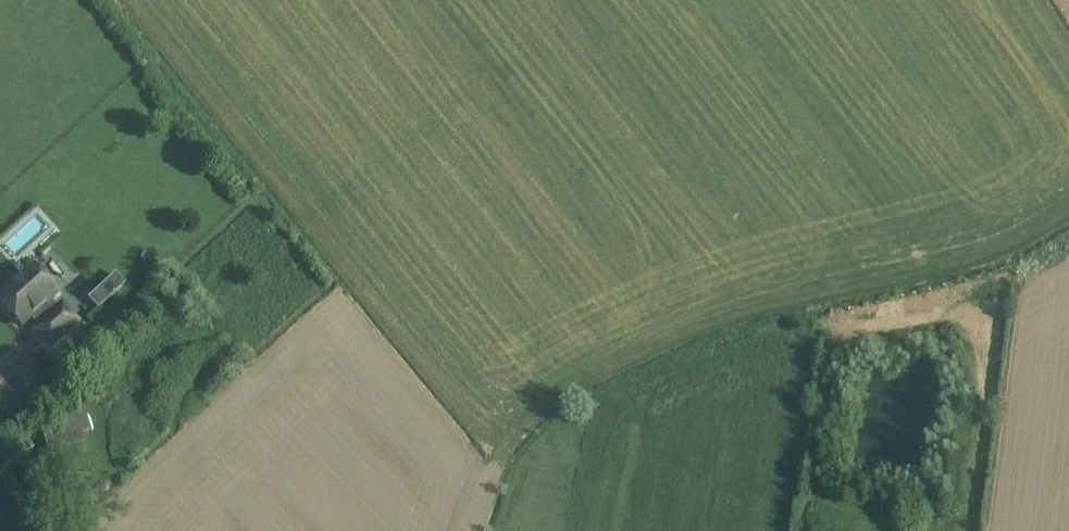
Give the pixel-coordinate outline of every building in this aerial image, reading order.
[(0,297),(0,303),(20,326),(29,318),(38,327),(35,330),(49,346),(76,322),(61,306),(58,309),(49,299),(56,294),(32,268),(0,297)] [(116,273),(105,283),(114,293),(125,283),(116,273)] [(91,432),(83,405),(62,411),(65,421),(41,428),(52,464),(88,454),(82,434),(91,432)]
